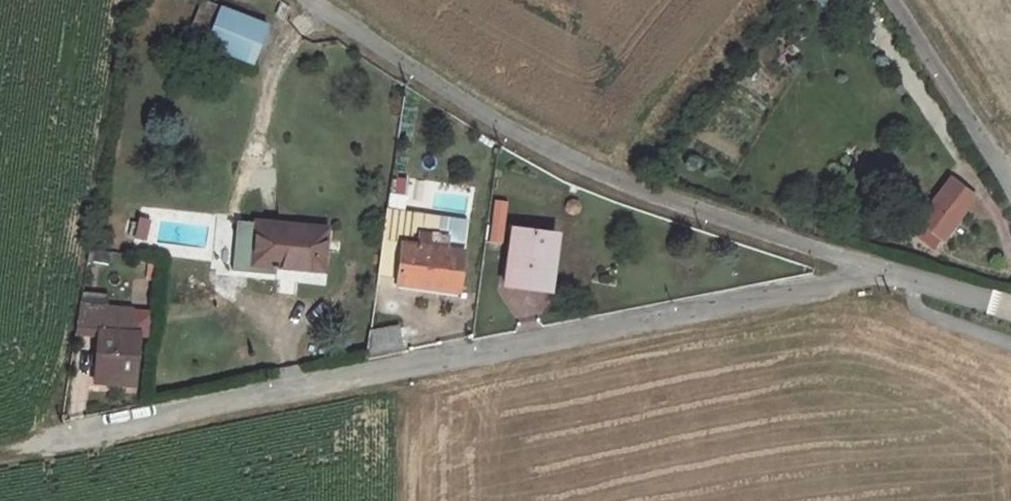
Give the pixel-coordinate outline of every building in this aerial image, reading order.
[(205,0),(192,0),(179,34),(239,58),(255,21),(205,0)] [(390,207),(404,207),(405,177),(391,177),(390,207)] [(975,199),(949,179),(916,221),(943,242),(975,199)] [(491,199),(490,242),(503,243),(505,199),(491,199)] [(377,216),(371,279),(391,281),(389,286),(454,291),(458,224),(377,216)] [(319,229),(250,223),(245,268),(315,272),(319,229)] [(133,246),(136,227),(126,225),(125,230),(116,230),(114,239),(121,239),(120,243),(133,246)] [(545,289),(550,238),(506,234),(501,288),(545,289)] [(65,306),(60,337),(81,340),(77,386),(114,391),(123,338),(84,332),(87,310),(65,306)] [(363,361),(395,358),(397,331),(367,327),(363,361)]
